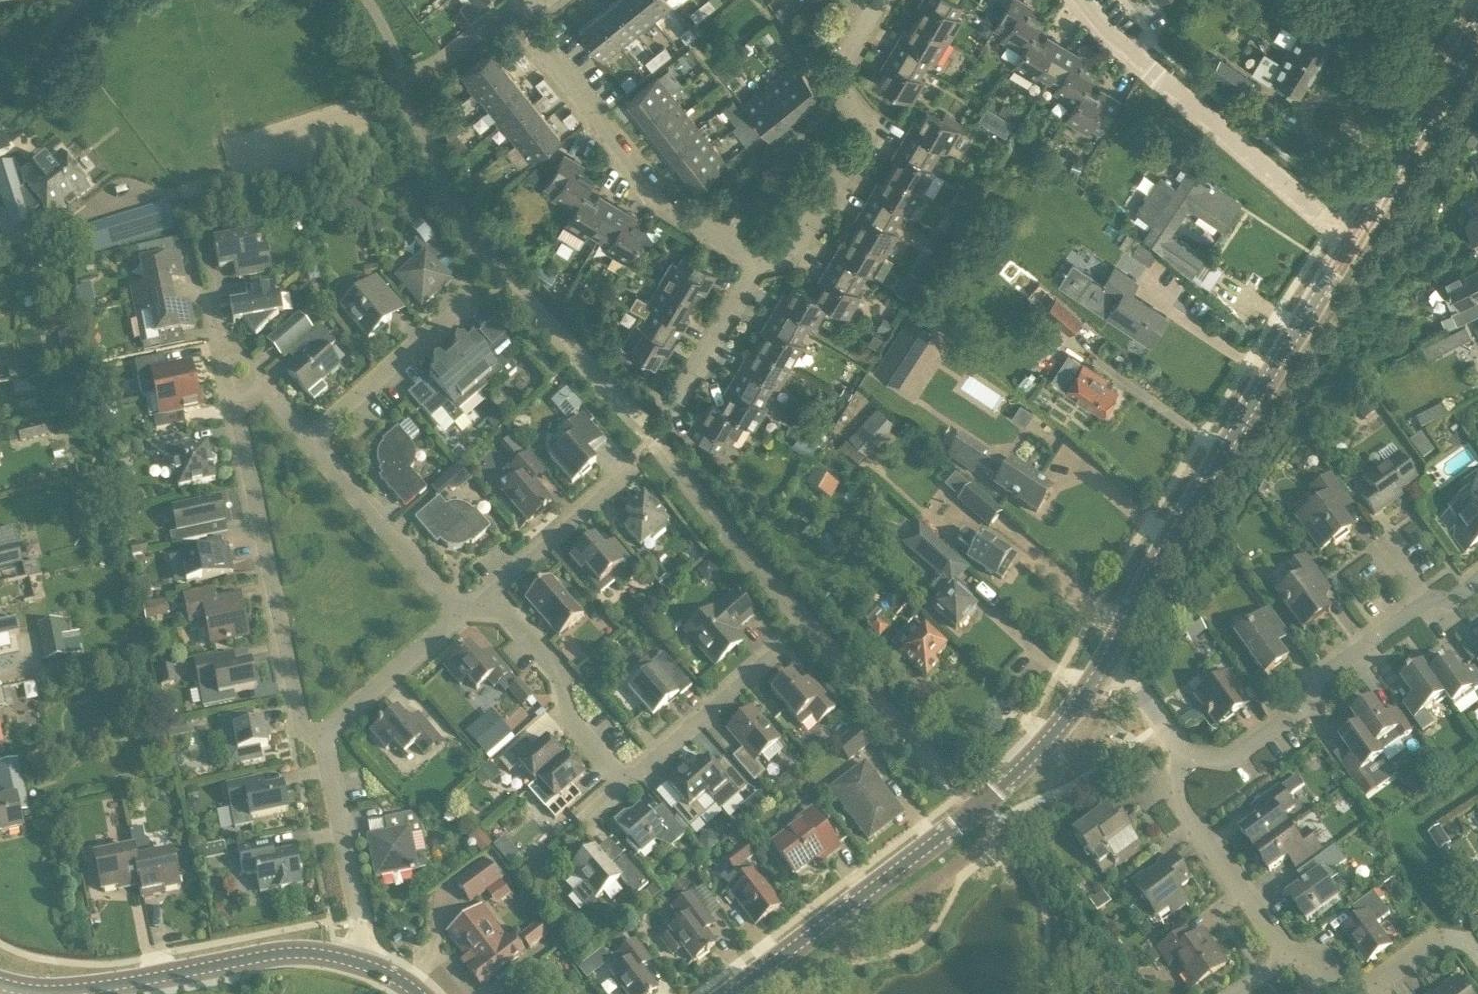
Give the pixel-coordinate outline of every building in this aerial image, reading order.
[(458,7),(469,21),(487,7),(481,0),(465,0),(458,7)] [(611,2),(636,32),(652,19),(637,0),(614,0),(611,2)] [(652,19),(671,4),(667,0),(637,0),(652,19)] [(705,14),(714,6),(709,0),(706,0),(699,6),(705,14)] [(915,20),(948,40),(960,19),(955,16),(961,6),(958,3),(952,0),(921,0),(918,5),(922,8),(915,20)] [(1033,35),(1042,20),(1028,12),(1031,6),(1021,0),(1009,0),(993,27),(1004,33),(1001,38),(1021,51),(1022,51),(1032,35),(1033,35)] [(636,32),(611,2),(595,15),(619,46),(636,32)] [(785,2),(775,11),(782,20),(793,12),(785,2)] [(705,14),(699,6),(689,13),(695,22),(705,14)] [(996,17),(987,10),(983,17),(992,23),(996,17)] [(1333,37),(1307,21),(1294,13),(1285,28),(1298,36),(1289,50),(1315,66),(1333,37)] [(619,46),(595,15),(577,29),(602,60),(619,46)] [(987,35),(993,25),(983,19),(979,26),(980,31),(987,35)] [(903,30),(891,49),(924,68),(930,58),(935,62),(948,40),(915,20),(908,33),(903,30)] [(686,42),(695,35),(688,27),(679,34),(686,42)] [(775,37),(769,29),(760,36),(767,44),(775,37)] [(1022,51),(1021,51),(1012,66),(1034,79),(1037,74),(1047,80),(1066,49),(1047,38),(1044,42),(1033,35),(1032,35),(1022,51)] [(515,59),(524,52),(516,43),(508,50),(515,59)] [(654,54),(660,62),(670,55),(663,47),(654,54)] [(472,92),(505,67),(491,49),(460,73),(470,85),(468,86),(472,92)] [(732,54),(740,63),(746,58),(738,49),(732,54)] [(924,68),(891,49),(880,67),(885,70),(878,83),(911,103),(924,81),(918,78),(924,68)] [(1066,49),(1047,80),(1056,85),(1053,90),(1075,103),(1085,87),(1094,72),(1081,64),(1084,60),(1066,49)] [(1289,50),(1281,64),(1263,53),(1251,72),(1268,83),(1271,78),(1298,95),(1315,66),(1289,50)] [(524,52),(515,59),(523,68),(531,62),(524,52)] [(660,62),(654,54),(645,62),(651,70),(660,62)] [(1243,95),(1253,81),(1219,58),(1209,73),(1243,95)] [(777,76),(804,110),(822,96),(795,62),(777,76)] [(505,67),(472,92),(477,99),(479,97),(488,108),(518,84),(505,67)] [(626,90),(635,82),(629,74),(620,82),(626,90)] [(636,121),(670,94),(656,76),(622,103),(636,121)] [(804,110),(777,76),(760,90),(787,124),(804,110)] [(542,93),(551,86),(543,77),(535,84),(542,93)] [(532,101),(518,84),(488,108),(496,119),(494,120),(499,126),(501,125),(532,101)] [(551,87),(543,93),(549,102),(558,96),(551,87)] [(1085,87),(1075,103),(1065,119),(1086,132),(1089,127),(1100,133),(1119,101),(1100,90),(1097,94),(1085,87)] [(787,124),(760,90),(743,104),(770,138),(787,124)] [(684,111),(670,94),(636,121),(650,138),(684,111)] [(532,101),(501,125),(499,126),(504,133),(506,131),(515,142),(545,118),(532,101)] [(741,113),(732,101),(722,109),(732,120),(741,113)] [(1009,117),(1014,109),(1004,103),(999,111),(1009,117)] [(989,125),(997,113),(987,107),(980,119),(989,125)] [(570,111),(562,117),(570,127),(578,120),(570,111)] [(684,111),(650,138),(663,155),(697,128),(684,111)] [(914,120),(902,139),(935,158),(940,149),(946,152),(959,130),(927,111),(919,124),(914,120)] [(515,142),(516,143),(505,151),(518,168),(559,135),(545,118),(515,142)] [(697,128),(663,155),(677,172),(711,144),(697,128)] [(896,161),(889,173),(921,192),(934,171),(929,168),(935,158),(902,139),(891,158),(896,161)] [(711,144),(677,172),(690,189),(725,162),(711,144)] [(0,167),(0,194),(10,226),(29,220),(28,216),(42,206),(52,218),(67,207),(68,208),(77,201),(76,199),(90,188),(61,152),(49,162),(45,157),(32,167),(36,172),(23,182),(26,186),(20,191),(11,164),(0,167)] [(582,193),(583,193),(592,178),(579,170),(582,165),(563,154),(544,186),(554,192),(551,196),(572,209),(573,209),(582,193)] [(1160,154),(1151,161),(1166,178),(1174,170),(1160,154)] [(1073,160),(1069,171),(1078,175),(1082,163),(1073,160)] [(532,181),(541,174),(536,167),(527,174),(532,181)] [(1187,168),(1175,187),(1160,176),(1135,213),(1161,230),(1154,240),(1198,269),(1205,257),(1180,240),(1179,242),(1170,235),(1188,207),(1223,231),(1241,204),(1231,197),(1212,185),(1187,168)] [(921,192),(889,173),(882,186),(876,183),(866,201),(898,220),(903,210),(909,214),(921,192)] [(480,174),(473,179),(477,186),(485,181),(480,174)] [(573,209),(572,209),(563,225),(585,238),(587,233),(597,239),(616,207),(597,195),(594,200),(583,193),(582,193),(573,209)] [(363,209),(361,199),(351,201),(352,211),(363,209)] [(860,223),(853,235),(885,254),(897,233),(892,229),(898,220),(866,201),(855,220),(860,223)] [(962,207),(951,201),(947,207),(958,213),(962,207)] [(170,202),(146,209),(106,221),(106,223),(55,238),(60,261),(150,235),(152,236),(153,236),(178,229),(170,202)] [(635,218),(616,207),(597,239),(607,244),(604,249),(626,262),(637,242),(644,232),(645,230),(632,223),(635,218)] [(1467,220),(1477,243),(1477,215),(1467,220)] [(414,241),(424,253),(397,277),(421,305),(450,280),(432,260),(442,252),(430,227),(426,230),(415,217),(406,224),(418,237),(414,241)] [(655,237),(648,232),(642,242),(649,246),(655,237)] [(946,238),(936,232),(931,240),(941,245),(946,238)] [(246,275),(271,270),(266,246),(255,249),(252,234),(213,242),(219,269),(244,263),(246,275)] [(840,244),(829,263),(861,282),(867,273),(872,276),(885,254),(853,235),(845,247),(840,244)] [(561,237),(558,248),(571,253),(574,241),(561,237)] [(1148,264),(1155,253),(1139,242),(1132,253),(1148,264)] [(919,249),(910,266),(920,272),(930,256),(919,249)] [(133,302),(168,295),(165,282),(184,278),(179,254),(140,262),(145,285),(131,288),(133,302)] [(671,261),(659,282),(691,301),(698,289),(703,292),(714,273),(683,254),(676,264),(671,261)] [(534,277),(548,286),(552,279),(543,273),(547,267),(539,262),(531,274),(531,275),(534,277)] [(823,285),(816,296),(815,297),(827,304),(826,305),(847,317),(861,294),(856,291),(861,282),(829,263),(818,282),(823,285)] [(1164,319),(1127,295),(1136,283),(1114,268),(1104,283),(1102,282),(1101,284),(1119,296),(1106,316),(1148,343),(1164,319)] [(1466,274),(1463,269),(1444,278),(1459,308),(1451,312),(1458,325),(1477,315),(1477,268),(1466,274)] [(914,284),(919,276),(909,270),(904,278),(914,284)] [(368,338),(391,319),(377,302),(387,293),(373,277),(357,280),(359,292),(342,308),(368,338)] [(659,282),(647,301),(637,295),(629,307),(645,316),(677,335),(689,317),(683,313),(691,301),(659,282)] [(782,294),(771,313),(803,332),(809,323),(814,326),(826,305),(827,304),(815,297),(816,296),(795,284),(787,297),(782,294)] [(248,302),(239,304),(230,306),(233,323),(243,321),(255,335),(278,314),(272,285),(245,290),(248,302)] [(96,306),(93,294),(81,297),(83,309),(96,306)] [(170,307),(168,295),(133,302),(142,342),(156,339),(155,335),(194,327),(189,303),(170,307)] [(1042,312),(1068,335),(1082,320),(1056,297),(1042,312)] [(590,314),(579,307),(572,318),(584,325),(590,314)] [(765,334),(758,346),(790,366),(803,345),(798,342),(803,332),(771,313),(760,331),(765,334)] [(311,331),(297,315),(265,342),(279,358),(311,331)] [(639,326),(634,323),(621,344),(653,364),(661,351),(666,354),(677,335),(645,316),(639,326)] [(326,322),(332,329),(337,324),(331,317),(326,322)] [(885,333),(892,322),(884,317),(878,328),(885,333)] [(913,357),(929,331),(911,319),(894,345),(913,357)] [(458,353),(451,359),(483,395),(505,376),(510,381),(519,373),(503,355),(513,346),(504,335),(493,322),(480,333),(484,338),(477,344),(473,340),(466,346),(463,343),(462,342),(461,341),(460,341),(459,341),(457,342),(456,342),(455,343),(454,345),(454,346),(454,347),(455,348),(455,349),(458,353)] [(1470,336),(1465,326),(1447,335),(1452,345),(1470,336)] [(84,329),(59,334),(63,358),(88,353),(84,329)] [(877,348),(882,338),(874,333),(868,343),(877,348)] [(326,388),(320,381),(338,365),(320,344),(288,372),(306,393),(307,392),(313,399),(326,388)] [(790,366),(758,346),(750,359),(745,355),(734,374),(767,394),(772,384),(777,387),(790,366)] [(12,375),(31,370),(27,355),(8,360),(12,375)] [(187,363),(160,369),(158,357),(134,362),(141,396),(195,385),(192,385),(187,363)] [(429,378),(433,382),(426,388),(422,384),(409,395),(420,408),(421,407),(430,418),(440,410),(456,428),(466,420),(461,414),(483,395),(451,359),(444,365),(441,361),(440,361),(439,360),(438,360),(436,360),(435,361),(434,362),(433,363),(433,364),(433,365),(433,366),(434,368),(437,371),(429,378)] [(1101,414),(1116,391),(1103,383),(1106,379),(1082,363),(1064,389),(1101,414)] [(106,387),(102,368),(94,370),(97,388),(106,387)] [(721,407),(721,409),(743,421),(742,422),(753,429),(766,406),(761,404),(767,394),(734,374),(723,393),(728,396),(721,407)] [(91,399),(87,379),(72,382),(76,401),(91,399)] [(195,385),(141,396),(141,397),(146,396),(150,418),(153,417),(156,430),(185,424),(183,412),(200,408),(195,385)] [(558,409),(573,395),(567,388),(552,402),(558,409)] [(721,409),(721,407),(711,401),(703,415),(698,412),(687,430),(719,450),(725,440),(730,443),(742,422),(743,421),(721,409)] [(1368,402),(1357,411),(1364,419),(1375,410),(1368,402)] [(1019,404),(1010,418),(1023,427),(1032,412),(1019,404)] [(866,454),(894,423),(876,407),(848,437),(866,454)] [(493,429),(503,420),(497,413),(487,422),(493,429)] [(1432,422),(1427,413),(1417,418),(1422,428),(1432,422)] [(596,449),(605,442),(602,438),(582,416),(561,434),(568,442),(550,458),(572,483),(595,462),(593,459),(590,456),(597,450),(596,449)] [(408,420),(399,429),(398,427),(382,441),(384,442),(380,446),(378,450),(377,455),(377,460),(379,464),(384,472),(379,477),(398,499),(413,487),(419,495),(426,489),(410,470),(412,465),(414,461),(415,456),(415,451),(413,447),(410,443),(411,442),(409,441),(419,432),(408,420)] [(46,427),(19,434),(21,441),(21,443),(48,436),(46,427)] [(825,433),(815,427),(809,437),(819,443),(825,433)] [(19,433),(10,435),(12,443),(21,441),(19,434),(19,433)] [(815,445),(799,433),(791,444),(807,456),(815,445)] [(1433,451),(1420,433),(1409,441),(1422,459),(1433,451)] [(207,443),(184,448),(181,435),(153,441),(150,446),(173,460),(174,466),(171,471),(176,474),(178,487),(215,479),(212,466),(216,460),(210,456),(207,443)] [(962,435),(948,457),(972,473),(976,466),(982,457),(986,451),(962,435)] [(465,454),(459,446),(451,453),(457,460),(465,454)] [(1379,455),(1386,465),(1375,472),(1372,468),(1362,476),(1370,488),(1360,495),(1374,515),(1385,507),(1382,503),(1415,479),(1391,446),(1379,455)] [(510,469),(518,479),(503,492),(529,521),(551,501),(533,481),(542,473),(526,455),(510,469)] [(1040,479),(1012,460),(1004,472),(982,457),(976,466),(999,481),(995,486),(1035,512),(1050,490),(1038,482),(1040,479)] [(458,464),(443,477),(430,488),(439,498),(449,489),(453,492),(457,492),(471,480),(458,464)] [(959,495),(970,482),(957,471),(946,484),(959,495)] [(815,472),(807,485),(826,496),(834,483),(815,472)] [(1319,551),(1350,528),(1336,508),(1347,500),(1330,476),(1315,487),(1323,499),(1296,518),(1319,551)] [(1477,541),(1477,476),(1467,484),(1474,493),(1455,506),(1471,527),(1457,537),(1466,549),(1477,541)] [(971,485),(956,502),(989,530),(1003,513),(971,485)] [(655,501),(652,503),(644,494),(626,509),(634,519),(624,528),(640,546),(668,522),(663,515),(665,512),(655,501)] [(463,548),(462,546),(467,544),(470,541),(472,543),(489,528),(474,509),(472,511),(469,508),(465,505),(460,504),(455,503),(450,504),(446,506),(439,498),(415,519),(436,543),(440,540),(443,543),(448,546),(447,548),(452,549),(458,549),(463,548)] [(172,509),(177,532),(170,534),(172,544),(206,537),(204,526),(224,522),(219,499),(172,509)] [(758,516),(765,522),(772,513),(765,507),(758,516)] [(966,591),(956,583),(969,568),(918,524),(901,543),(941,578),(932,589),(941,597),(931,608),(955,629),(957,626),(961,626),(965,622),(964,618),(975,606),(963,594),(966,591)] [(0,530),(0,568),(22,563),(13,527),(0,530)] [(1010,552),(982,534),(978,540),(964,530),(955,544),(969,553),(966,558),(994,576),(995,575),(1001,579),(1011,564),(1004,560),(1010,552)] [(1236,542),(1231,536),(1223,543),(1230,551),(1236,545),(1236,542)] [(223,547),(221,537),(214,539),(206,540),(207,545),(208,550),(223,547)] [(601,593),(614,581),(621,587),(639,572),(621,550),(611,559),(593,538),(570,558),(581,571),(585,567),(591,574),(587,578),(601,593)] [(147,553),(145,544),(129,546),(131,556),(147,553)] [(186,583),(201,580),(228,575),(223,547),(208,550),(181,556),(186,583)] [(660,587),(670,579),(646,551),(636,560),(660,587)] [(1288,567),(1298,580),(1277,595),(1303,630),(1328,611),(1312,589),(1323,581),(1304,556),(1288,567)] [(41,574),(37,560),(23,564),(27,578),(41,574)] [(719,572),(709,560),(697,570),(703,577),(711,579),(719,572)] [(558,637),(583,615),(549,576),(524,598),(558,637)] [(141,592),(143,600),(153,597),(152,590),(141,592)] [(213,643),(245,637),(237,600),(213,604),(210,592),(186,597),(191,622),(208,619),(213,643)] [(733,631),(753,614),(735,592),(714,610),(713,608),(686,632),(715,665),(742,642),(733,631)] [(169,615),(166,599),(143,604),(146,619),(169,615)] [(884,616),(871,604),(860,615),(870,624),(876,617),(880,620),(884,616)] [(1276,645),(1287,637),(1267,609),(1233,633),(1263,675),(1286,658),(1276,645)] [(1176,625),(1185,639),(1201,628),(1191,614),(1176,625)] [(867,627),(879,638),(888,627),(876,617),(867,627)] [(72,637),(68,620),(39,626),(47,662),(84,654),(80,635),(72,637)] [(933,661),(945,648),(924,628),(899,654),(925,679),(937,666),(933,661)] [(477,689),(487,680),(494,687),(509,673),(493,655),(484,663),(469,646),(445,667),(460,685),(467,678),(477,689)] [(634,669),(641,677),(629,688),(652,716),(677,694),(679,697),(691,686),(662,653),(651,663),(647,658),(634,669)] [(236,696),(236,691),(255,687),(250,662),(224,668),(221,656),(194,661),(203,707),(236,700),(235,696),(236,696)] [(1431,675),(1431,676),(1446,696),(1445,697),(1452,706),(1464,698),(1466,701),(1476,694),(1477,697),(1477,674),(1477,673),(1467,680),(1452,659),(1431,675)] [(177,682),(174,665),(158,668),(161,685),(177,682)] [(1431,676),(1431,675),(1424,665),(1402,681),(1417,702),(1407,709),(1423,732),(1433,725),(1424,712),(1445,697),(1446,696),(1431,676)] [(809,678),(800,686),(790,674),(771,691),(796,720),(807,710),(818,723),(835,708),(809,678)] [(1215,726),(1247,703),(1226,674),(1194,696),(1215,726)] [(523,705),(532,697),(519,681),(509,690),(523,705)] [(1381,753),(1400,740),(1412,731),(1397,710),(1385,718),(1372,701),(1352,715),(1360,727),(1361,726),(1375,746),(1376,746),(1381,753)] [(740,717),(727,729),(743,748),(732,757),(753,781),(764,771),(755,760),(761,755),(768,763),(783,750),(776,742),(779,740),(751,708),(749,710),(750,712),(742,719),(740,717)] [(403,753),(414,743),(424,754),(440,740),(423,720),(413,728),(397,709),(371,732),(386,749),(394,742),(403,753)] [(262,721),(248,724),(245,712),(218,718),(228,766),(262,759),(260,747),(267,745),(267,742),(270,741),(267,727),(264,728),(262,721)] [(1186,714),(1179,719),(1184,726),(1190,721),(1186,714)] [(188,734),(185,722),(167,725),(169,738),(188,734)] [(500,722),(476,744),(486,756),(511,734),(500,722)] [(1361,726),(1360,727),(1340,740),(1353,758),(1342,766),(1357,787),(1370,779),(1364,771),(1384,757),(1381,753),(1376,746),(1375,746),(1361,726)] [(848,760),(869,742),(857,727),(835,745),(848,760)] [(546,738),(528,754),(519,743),(499,761),(508,772),(518,764),(534,782),(566,756),(565,755),(562,757),(546,738)] [(583,775),(566,756),(534,782),(535,783),(538,781),(549,793),(539,801),(555,818),(575,801),(565,790),(583,775)] [(708,759),(690,774),(706,793),(705,793),(720,810),(738,794),(747,785),(727,762),(718,770),(708,759)] [(3,802),(0,803),(0,836),(22,831),(18,815),(28,812),(17,761),(0,764),(0,788),(3,802)] [(864,764),(838,783),(829,790),(847,814),(848,812),(868,839),(891,822),(887,815),(897,808),(864,764)] [(489,765),(479,773),(486,780),(495,772),(489,765)] [(690,774),(684,767),(665,783),(682,802),(673,809),(688,827),(705,813),(695,802),(705,793),(706,793),(690,774)] [(793,781),(798,788),(804,785),(798,777),(793,781)] [(233,822),(250,818),(287,811),(282,786),(256,791),(253,779),(226,785),(233,822)] [(199,794),(198,786),(187,789),(188,796),(199,794)] [(1255,804),(1263,815),(1240,831),(1255,851),(1288,827),(1281,817),(1294,807),(1280,787),(1255,804)] [(756,812),(765,804),(758,796),(749,804),(756,812)] [(661,807),(653,814),(648,809),(644,812),(639,806),(626,817),(623,813),(614,821),(629,838),(626,841),(638,855),(662,834),(672,846),(685,835),(661,807)] [(822,859),(838,847),(811,810),(791,825),(794,829),(774,844),(795,873),(816,857),(817,858),(818,859),(819,859),(820,859),(821,859),(822,859)] [(1101,874),(1112,866),(1140,846),(1118,817),(1113,821),(1105,810),(1072,834),(1101,874)] [(418,869),(425,868),(422,852),(415,854),(411,835),(422,833),(421,825),(411,813),(384,818),(387,831),(366,836),(375,879),(418,870),(418,869)] [(1288,827),(1255,851),(1269,871),(1292,855),(1300,865),(1320,850),(1306,830),(1296,838),(1288,827)] [(171,854),(151,858),(149,848),(150,847),(149,840),(144,838),(142,828),(130,830),(134,849),(132,849),(134,861),(138,882),(138,883),(137,883),(141,898),(158,894),(157,891),(178,886),(171,854)] [(1449,844),(1438,828),(1428,834),(1439,851),(1449,844)] [(718,843),(709,832),(698,841),(707,852),(718,843)] [(475,846),(480,852),(490,844),(485,838),(475,846)] [(295,850),(273,854),(270,841),(237,848),(242,870),(247,874),(256,872),(260,893),(279,889),(281,891),(288,889),(290,887),(289,884),(301,881),(295,850)] [(624,857),(612,867),(594,847),(595,845),(595,844),(585,853),(579,853),(579,858),(570,866),(584,882),(573,892),(586,907),(620,877),(635,895),(648,884),(624,857)] [(780,905),(754,870),(746,861),(752,856),(744,845),(725,859),(741,880),(728,889),(755,925),(780,905)] [(508,863),(518,854),(512,848),(502,856),(508,863)] [(134,861),(132,849),(94,857),(101,890),(137,883),(138,883),(138,882),(134,861)] [(550,860),(558,869),(567,862),(559,852),(550,860)] [(1185,902),(1176,890),(1188,882),(1169,856),(1132,883),(1157,918),(1169,909),(1171,912),(1185,902)] [(500,881),(486,863),(464,879),(465,881),(458,886),(469,901),(477,895),(478,896),(500,881)] [(1328,866),(1320,872),(1287,895),(1306,921),(1338,898),(1325,880),(1334,873),(1328,866)] [(672,888),(678,896),(689,888),(683,879),(672,888)] [(646,906),(660,893),(654,886),(640,899),(646,906)] [(1352,908),(1359,918),(1342,930),(1366,963),(1391,945),(1369,914),(1382,905),(1372,893),(1352,908)] [(670,930),(671,932),(662,939),(676,958),(686,951),(693,961),(715,945),(698,923),(707,916),(691,894),(672,908),(682,921),(670,930)] [(466,959),(501,932),(481,906),(446,933),(466,959)] [(520,938),(530,952),(548,938),(538,924),(520,938)] [(501,932),(466,959),(472,968),(467,972),(479,987),(493,976),(496,981),(511,970),(507,965),(523,953),(513,939),(509,943),(501,932)] [(1201,932),(1185,943),(1178,933),(1156,949),(1166,962),(1175,956),(1194,984),(1185,990),(1187,993),(1196,987),(1195,986),(1224,965),(1224,964),(1223,965),(1210,946),(1211,946),(1201,932)] [(625,965),(612,975),(626,993),(650,993),(656,989),(640,968),(650,960),(635,941),(617,955),(625,965)] [(1152,949),(1147,952),(1154,962),(1159,959),(1152,949)] [(1458,979),(1445,989),(1446,991),(1442,993),(1468,993),(1458,979)]
